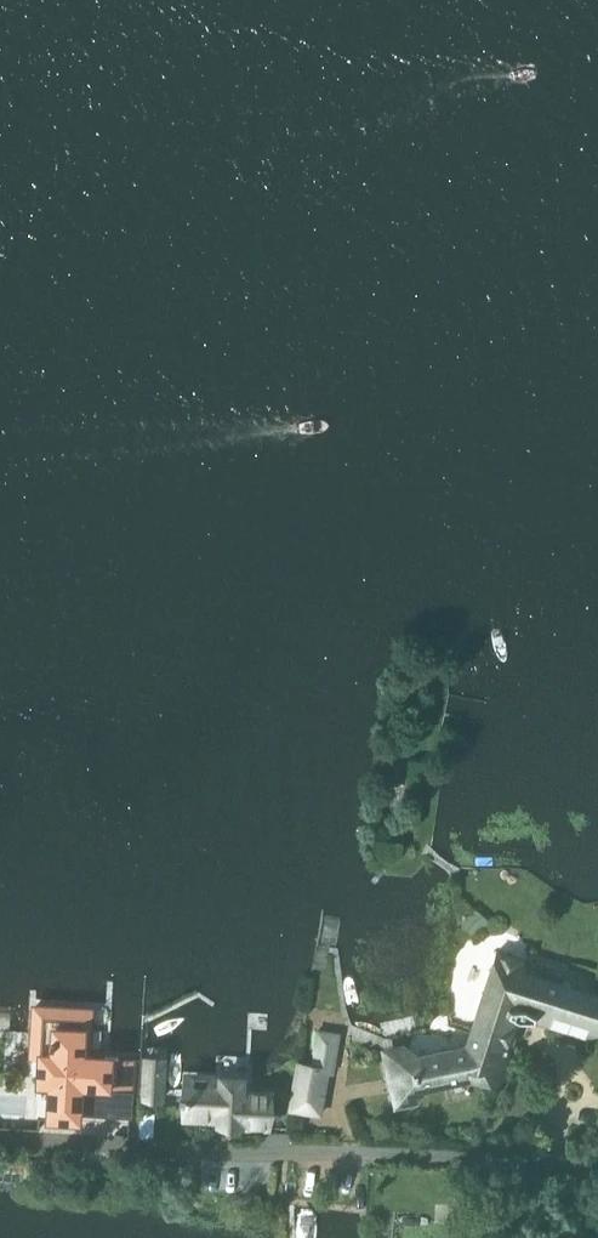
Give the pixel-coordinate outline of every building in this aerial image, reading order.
[(395,826),(396,816),(381,814),(380,824),(395,826)] [(522,961),(497,954),(493,967),(469,1045),(399,1061),(405,1091),(468,1078),(468,1074),(498,1084),(517,1018),(537,1021),(539,1017),(550,1021),(549,1025),(587,1039),(589,1033),(597,1000),(597,995),(520,970),(522,961)] [(589,1033),(597,1036),(597,1000),(589,1033)] [(132,1058),(115,1057),(88,1056),(90,1015),(90,1010),(35,1006),(34,1013),(32,1056),(40,1056),(39,1083),(51,1083),(49,1118),(78,1120),(80,1085),(130,1088),(131,1071),(132,1058)] [(335,1070),(341,1034),(319,1030),(316,1052),(319,1052),(317,1066),(299,1063),(292,1109),(322,1114),(330,1069),(335,1070)] [(170,1066),(170,1054),(145,1053),(144,1067),(143,1098),(168,1099),(170,1066)] [(273,1129),(276,1087),(250,1085),(251,1072),(190,1069),(187,1120),(218,1122),(218,1126),(273,1129)] [(154,1137),(155,1113),(140,1112),(139,1136),(154,1137)] [(302,1130),(304,1117),(294,1115),(292,1129),(302,1130)]
